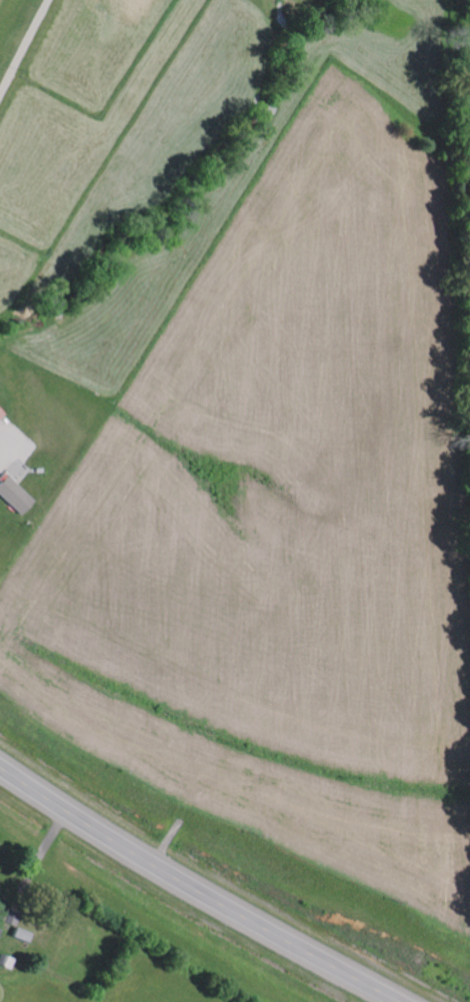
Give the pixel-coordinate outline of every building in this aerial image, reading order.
[(21,514),(34,501),(6,473),(0,480),(0,494),(21,514)] [(26,942),(30,932),(15,926),(10,936),(26,942)]
